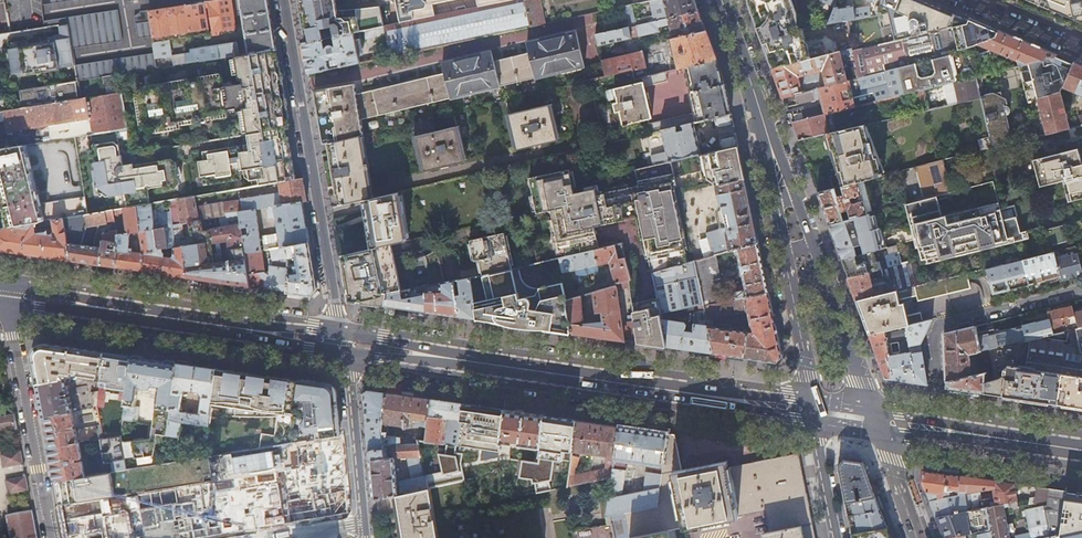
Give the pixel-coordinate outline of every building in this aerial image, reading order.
[(207,1),(211,32),(234,29),(230,0),(213,0),(207,1)] [(267,0),(240,0),(248,53),(273,49),(275,49),(273,35),(267,0)] [(298,0),(299,8),(303,31),(304,33),(305,42),(323,39),(334,37),(354,33),(364,31),(382,27),(384,27),(379,6),(337,11),(335,0),(299,0),(298,0)] [(384,27),(390,56),(530,27),(524,0),(516,0),(513,1),(478,8),(435,16),(400,23),(384,27)] [(400,23),(435,16),(432,4),(451,0),(395,0),(400,23)] [(530,27),(544,23),(539,0),(524,0),(530,27)] [(663,19),(698,12),(695,2),(694,0),(660,0),(662,8),(665,8),(667,14),(662,15),(663,19)] [(797,30),(796,15),(790,0),(747,0),(747,1),(748,4),(752,14),(760,38),(763,46),(766,53),(772,69),(826,55),(822,42),(807,46),(804,41),(804,40),(802,29),(797,30)] [(875,14),(879,28),(889,26),(893,41),(907,38),(967,23),(968,21),(950,13),(949,16),(937,10),(938,8),(924,3),(918,0),(876,0),(874,4),(874,5),(875,14)] [(1011,2),(1013,3),(1012,4),(1024,9),(1025,8),(1027,9),(1026,10),(1038,15),(1039,14),(1040,14),(1040,16),(1052,21),(1052,19),(1054,20),(1055,18),(1064,22),(1075,26),(1070,0),(1012,0),(1011,2)] [(1075,26),(1081,29),(1081,0),(1070,0),(1075,26)] [(160,8),(147,11),(151,36),(153,53),(154,58),(171,56),(168,40),(166,40),(165,38),(173,37),(173,38),(208,33),(204,2),(174,6),(160,8)] [(834,6),(827,24),(846,20),(875,14),(874,5),(874,4),(852,8),(851,5),(838,8),(834,6)] [(41,21),(42,27),(58,25),(68,23),(71,48),(121,41),(117,9),(41,21)] [(151,36),(147,11),(146,10),(138,11),(139,15),(133,16),(136,38),(151,36)] [(663,19),(595,35),(598,46),(632,38),(632,37),(638,36),(638,37),(658,32),(658,28),(669,25),(673,39),(705,32),(701,21),(698,12),(663,19)] [(893,41),(851,51),(852,56),(855,78),(860,77),(872,74),(884,71),(895,68),(917,62),(933,58),(949,54),(948,51),(973,45),(976,44),(994,37),(997,30),(986,26),(983,25),(969,18),(968,21),(967,23),(907,38),(893,41)] [(16,73),(74,64),(71,48),(68,23),(58,25),(60,37),(53,39),(53,34),(47,35),(48,41),(26,45),(25,39),(11,41),(12,47),(8,47),(12,71),(15,71),(16,73)] [(384,34),(382,27),(364,31),(365,37),(384,34)] [(997,30),(994,37),(976,44),(998,53),(1017,61),(1018,65),(1054,56),(1055,54),(1047,51),(1025,42),(1006,34),(997,30)] [(528,50),(577,39),(575,31),(526,41),(528,50)] [(705,32),(673,39),(670,40),(677,69),(685,67),(715,61),(716,60),(710,45),(705,32)] [(323,39),(305,42),(303,43),(303,44),(304,50),(306,66),(308,74),(360,62),(354,33),(334,37),(336,46),(334,46),(332,46),(330,46),(328,47),(327,48),(325,48),(323,39)] [(824,37),(824,35),(804,40),(804,41),(807,46),(822,42),(826,55),(837,52),(834,41),(833,42),(824,37)] [(369,107),(366,91),(356,94),(354,83),(313,90),(319,130),(320,135),(322,143),(325,142),(328,142),(360,134),(362,134),(359,116),(449,96),(450,96),(498,86),(498,85),(534,76),(535,77),(583,66),(577,39),(528,50),(528,52),(493,60),(492,58),(443,69),(444,73),(435,75),(439,91),(369,107)] [(172,56),(174,65),(235,55),(238,55),(236,42),(189,50),(189,53),(172,56)] [(949,54),(933,58),(936,70),(935,73),(923,76),(920,75),(917,62),(895,68),(898,80),(902,95),(914,92),(922,90),(938,86),(938,85),(952,82),(975,76),(980,74),(977,60),(979,58),(975,54),(973,45),(948,51),(949,54)] [(284,96),(282,81),(283,78),(282,73),(280,70),(278,61),(277,57),(276,52),(273,49),(248,53),(238,55),(235,55),(239,78),(241,80),(242,80),(243,82),(223,86),(222,77),(220,77),(220,76),(214,74),(204,75),(199,79),(200,80),(197,81),(197,82),(194,81),(191,83),(190,82),(189,82),(188,81),(184,79),(142,85),(143,89),(142,90),(139,93),(136,92),(133,95),(139,128),(141,130),(144,127),(148,129),(150,129),(151,133),(178,129),(177,125),(226,117),(227,116),(226,113),(244,110),(245,118),(219,122),(222,138),(248,134),(286,128),(288,124),(287,119),(288,118),(286,106),(287,103),(286,99),(284,96)] [(837,52),(826,55),(772,69),(778,87),(782,98),(801,93),(796,76),(821,69),(826,86),(846,81),(840,55),(846,54),(847,57),(852,56),(851,51),(851,49),(837,52)] [(443,69),(492,58),(490,50),(442,61),(443,69)] [(642,50),(601,60),(605,76),(618,73),(618,70),(623,69),(623,66),(627,66),(627,68),(631,67),(632,70),(645,67),(642,50)] [(153,53),(74,64),(76,80),(102,76),(114,74),(156,68),(154,58),(153,53)] [(1072,64),(1054,56),(1018,65),(1027,103),(1032,102),(1037,98),(1059,92),(1062,87),(1072,64)] [(647,124),(649,133),(661,130),(693,123),(714,118),(731,114),(728,95),(725,86),(722,87),(715,61),(685,67),(691,92),(689,92),(694,113),(647,124)] [(1072,62),(1072,64),(1062,87),(1081,95),(1081,66),(1081,65),(1072,62)] [(872,74),(860,77),(862,89),(898,80),(895,68),(884,71),(886,78),(873,81),(872,74)] [(801,93),(826,86),(821,69),(796,76),(801,93)] [(886,78),(884,71),(872,74),(873,81),(886,78)] [(642,77),(641,78),(642,82),(613,89),(616,103),(613,103),(615,113),(618,112),(621,126),(622,126),(622,127),(627,126),(627,124),(651,119),(644,87),(666,82),(664,72),(642,77)] [(114,74),(102,76),(105,94),(117,92),(114,74)] [(435,75),(366,91),(369,107),(439,91),(435,75)] [(975,76),(952,82),(955,96),(950,95),(945,97),(947,105),(980,97),(979,95),(975,76)] [(801,93),(782,98),(785,107),(820,99),(821,105),(788,113),(791,122),(832,112),(854,107),(852,96),(850,91),(858,89),(855,79),(846,81),(826,86),(801,93)] [(902,95),(898,80),(862,89),(860,90),(861,94),(863,104),(902,95)] [(922,90),(914,92),(918,112),(927,110),(922,90)] [(117,92),(105,94),(86,97),(89,118),(92,133),(116,129),(126,128),(119,92),(117,92)] [(989,92),(979,95),(980,97),(988,136),(991,148),(1012,143),(1006,117),(1005,117),(1007,116),(1009,114),(1009,113),(1010,111),(1010,109),(1009,107),(1007,105),(1006,104),(1004,99),(994,93),(991,92),(989,92)] [(1037,98),(1045,134),(1068,128),(1059,92),(1037,98)] [(861,94),(852,96),(854,107),(863,104),(861,94)] [(0,111),(0,132),(89,118),(86,97),(8,110),(0,111)] [(8,110),(7,102),(3,103),(3,101),(0,102),(0,111),(8,110)] [(548,105),(507,114),(516,150),(557,140),(548,105)] [(833,116),(832,112),(791,122),(796,135),(797,140),(828,133),(825,119),(833,116)] [(731,114),(714,118),(717,130),(733,126),(731,114)] [(368,122),(370,129),(380,127),(377,119),(368,122)] [(693,123),(661,130),(668,162),(670,161),(698,155),(700,155),(693,123)] [(863,124),(828,133),(797,140),(807,167),(813,183),(815,190),(816,193),(833,188),(830,177),(838,175),(842,186),(857,182),(858,182),(881,176),(880,173),(879,174),(875,158),(873,158),(869,142),(867,142),(863,124)] [(455,126),(415,135),(423,171),(464,162),(455,126)] [(733,126),(717,130),(719,138),(735,135),(734,131),(733,126)] [(286,128),(248,134),(248,138),(250,144),(245,144),(244,145),(240,145),(233,147),(223,148),(201,152),(203,161),(197,162),(200,177),(201,177),(205,176),(207,185),(240,180),(239,171),(246,170),(248,170),(250,181),(256,180),(257,186),(278,183),(293,180),(290,163),(292,163),(288,141),(286,128)] [(117,142),(116,129),(92,133),(85,134),(93,179),(96,179),(98,189),(101,191),(106,195),(121,193),(125,192),(128,207),(135,206),(149,204),(147,193),(149,188),(162,186),(163,191),(175,189),(179,184),(178,178),(176,179),(175,169),(176,168),(175,163),(170,159),(158,161),(155,164),(152,162),(140,164),(133,165),(133,164),(123,165),(122,163),(121,156),(120,156),(118,146),(117,142)] [(365,164),(360,134),(328,142),(332,166),(329,167),(333,186),(335,186),(337,195),(339,205),(362,200),(371,198),(366,169),(368,168),(367,163),(365,164)] [(735,135),(719,138),(721,150),(737,146),(735,135)] [(991,148),(988,136),(975,140),(978,151),(991,148)] [(0,149),(0,228),(62,218),(87,214),(84,197),(37,204),(26,160),(23,145),(0,149)] [(703,180),(714,186),(715,186),(744,179),(741,163),(737,146),(721,150),(719,150),(700,155),(698,155),(703,180)] [(1038,159),(1045,185),(1068,180),(1073,201),(1081,199),(1081,148),(1038,159)] [(950,192),(942,160),(915,167),(924,199),(935,196),(950,192)] [(668,162),(655,165),(663,197),(673,195),(672,189),(671,186),(676,185),(670,161),(668,162)] [(962,161),(954,163),(958,179),(966,177),(962,161)] [(655,165),(635,169),(638,185),(629,187),(607,192),(605,192),(605,193),(603,194),(597,195),(595,189),(586,190),(574,193),(573,187),(572,184),(532,193),(533,197),(536,212),(537,214),(551,212),(553,221),(560,256),(561,258),(599,249),(595,228),(637,219),(642,241),(645,240),(650,263),(652,273),(688,263),(686,251),(673,195),(663,197),(655,165)] [(529,178),(532,193),(572,184),(570,172),(569,170),(529,178)] [(96,179),(93,179),(94,191),(99,194),(101,191),(98,189),(96,179)] [(294,180),(293,180),(278,183),(279,190),(239,197),(239,200),(241,211),(255,209),(266,207),(301,202),(306,201),(304,189),(302,179),(296,180),(294,180)] [(706,234),(711,256),(714,255),(736,249),(757,243),(751,211),(746,186),(744,179),(715,186),(719,204),(716,208),(721,230),(706,234)] [(833,188),(816,193),(820,201),(824,213),(828,223),(865,214),(858,182),(857,182),(842,186),(833,188)] [(607,192),(629,187),(628,183),(606,188),(607,192)] [(595,185),(595,189),(597,195),(603,194),(602,191),(599,191),(598,185),(595,185)] [(673,195),(686,251),(690,250),(676,188),(672,189),(673,195)] [(400,191),(371,198),(362,200),(371,249),(391,244),(406,241),(405,236),(408,236),(400,191)] [(924,199),(906,204),(908,213),(910,213),(916,237),(914,238),(917,246),(922,245),(926,258),(939,255),(939,258),(954,254),(953,251),(979,244),(980,248),(994,244),(994,241),(1012,236),(1013,239),(1022,237),(1021,231),(1020,231),(1013,206),(999,209),(997,203),(940,218),(935,196),(924,199)] [(196,208),(194,197),(167,201),(169,212),(171,225),(181,223),(189,222),(198,220),(196,208)] [(241,211),(239,200),(224,203),(226,215),(226,213),(238,211),(241,211)] [(304,221),(301,202),(266,207),(268,218),(276,217),(279,233),(262,236),(264,249),(265,249),(285,246),(308,242),(306,231),(304,221)] [(224,203),(196,208),(198,220),(200,220),(218,217),(226,215),(224,203)] [(131,249),(128,248),(128,232),(126,233),(116,234),(115,267),(129,269),(151,272),(169,275),(187,277),(181,246),(174,247),(174,243),(173,238),(171,225),(169,212),(156,215),(158,227),(154,228),(150,204),(149,204),(135,206),(138,231),(142,254),(131,252),(131,249)] [(953,251),(954,254),(939,258),(939,255),(926,258),(922,245),(917,246),(914,238),(916,237),(910,213),(908,213),(906,204),(905,204),(916,248),(918,247),(921,259),(923,259),(924,263),(1027,237),(1025,230),(1021,231),(1022,237),(1013,239),(1012,236),(994,241),(994,244),(980,248),(979,244),(953,251)] [(124,208),(87,214),(62,218),(69,261),(115,267),(116,234),(117,229),(110,230),(101,235),(100,247),(93,246),(93,238),(98,224),(112,222),(111,217),(113,214),(121,213),(120,212),(123,212),(126,233),(128,232),(138,231),(135,206),(128,207),(124,208)] [(255,209),(241,211),(238,211),(240,221),(240,224),(241,228),(248,227),(248,234),(242,235),(245,253),(261,250),(255,209)] [(211,286),(217,287),(225,288),(226,283),(236,284),(236,290),(242,291),(249,292),(250,286),(245,253),(242,235),(241,228),(240,224),(228,226),(228,223),(240,221),(238,211),(226,213),(226,215),(218,217),(220,227),(202,230),(200,220),(198,220),(189,222),(192,243),(190,244),(189,238),(178,240),(174,243),(174,247),(181,246),(187,277),(197,279),(212,281),(211,286)] [(878,228),(876,229),(872,212),(871,212),(868,213),(872,230),(874,229),(878,246),(880,245),(882,245),(878,228)] [(853,247),(861,245),(863,254),(872,252),(881,249),(880,245),(878,246),(874,229),(872,230),(868,213),(865,214),(828,223),(831,232),(838,251),(841,260),(856,256),(853,247)] [(21,261),(43,264),(44,257),(50,258),(61,259),(69,261),(62,218),(0,228),(0,258),(21,261)] [(557,256),(560,256),(553,221),(550,221),(557,256)] [(181,223),(171,225),(173,238),(183,237),(181,223)] [(1064,224),(1046,229),(1050,246),(1068,241),(1064,224)] [(482,276),(511,270),(503,233),(468,242),(473,263),(478,262),(481,277),(482,276)] [(288,278),(286,292),(310,295),(313,292),(316,289),(312,265),(310,253),(308,242),(285,246),(286,259),(296,258),(297,272),(287,273),(288,278)] [(761,258),(757,243),(736,249),(745,291),(731,294),(733,300),(768,293),(765,281),(761,258)] [(371,249),(341,255),(347,289),(348,289),(349,293),(348,293),(353,298),(358,302),(362,302),(362,303),(385,306),(387,294),(401,291),(391,244),(371,249)] [(1075,245),(1064,248),(1066,253),(1054,256),(1059,276),(1060,279),(1067,277),(1076,275),(1081,274),(1075,245)] [(271,259),(272,260),(272,266),(268,265),(268,271),(264,270),(261,250),(245,253),(250,286),(259,288),(276,290),(286,292),(288,278),(287,273),(287,268),(287,267),(286,259),(285,246),(265,249),(266,252),(269,252),(271,259)] [(561,258),(559,258),(562,273),(587,268),(597,265),(608,263),(615,284),(627,281),(630,280),(624,258),(618,260),(613,246),(599,249),(561,258)] [(888,256),(897,253),(895,246),(886,248),(888,256)] [(1054,256),(1053,251),(1037,255),(1043,276),(1046,276),(1047,277),(1048,278),(1050,278),(1059,276),(1054,256)] [(899,264),(900,264),(898,257),(885,260),(885,256),(884,256),(880,257),(880,259),(874,260),(872,252),(863,254),(856,256),(841,260),(845,271),(847,278),(867,273),(899,264)] [(711,256),(694,261),(703,306),(724,302),(714,255),(711,256)] [(1043,276),(1037,255),(1021,259),(1027,284),(1033,282),(1033,283),(1043,280),(1043,276)] [(287,267),(287,268),(287,273),(297,272),(296,258),(286,259),(287,267)] [(1021,259),(985,268),(991,293),(1027,284),(1021,259)] [(688,263),(652,273),(657,299),(667,347),(682,349),(697,352),(712,354),(707,326),(706,320),(703,306),(694,261),(688,263)] [(855,300),(915,285),(909,262),(900,264),(899,264),(901,271),(869,280),(867,273),(847,278),(851,288),(855,300)] [(597,265),(587,268),(588,275),(599,272),(597,265)] [(528,329),(544,329),(548,330),(551,330),(571,333),(566,300),(562,284),(540,288),(534,289),(531,288),(526,285),(522,281),(521,278),(518,268),(511,270),(482,276),(488,301),(474,303),(470,279),(453,282),(457,317),(461,317),(460,324),(471,325),(474,326),(486,327),(486,322),(500,325),(514,327),(528,329)] [(970,288),(966,272),(915,285),(855,300),(858,308),(867,331),(868,334),(882,331),(904,325),(925,320),(923,312),(920,313),(920,312),(907,315),(903,302),(899,303),(898,299),(915,295),(917,301),(970,288)] [(453,281),(444,283),(444,284),(440,284),(438,290),(425,290),(425,312),(440,314),(441,314),(457,317),(453,282),(453,281)] [(627,281),(615,284),(614,285),(614,287),(593,293),(595,312),(601,312),(602,318),(596,318),(594,320),(595,323),(582,324),(579,297),(566,300),(571,333),(605,338),(637,343),(633,321),(620,323),(615,288),(618,288),(619,290),(628,287),(627,281)] [(424,318),(425,312),(425,290),(425,287),(421,288),(422,289),(417,290),(417,293),(411,294),(410,290),(401,291),(387,294),(385,306),(391,307),(402,309),(403,309),(412,310),(412,316),(417,317),(424,318)] [(724,302),(703,306),(706,320),(747,312),(751,328),(754,328),(754,333),(707,326),(712,354),(724,356),(747,359),(776,363),(781,357),(775,326),(768,293),(733,300),(724,302)] [(667,347),(657,299),(639,303),(637,304),(637,305),(637,306),(637,307),(631,308),(633,321),(637,343),(667,347)] [(1047,312),(1049,318),(1052,333),(1063,330),(1062,326),(1075,323),(1073,312),(1071,306),(1047,312)] [(1076,327),(1081,326),(1081,310),(1073,312),(1075,323),(1076,327)] [(932,318),(925,320),(904,325),(905,334),(907,346),(919,344),(926,329),(932,318)] [(1049,318),(1022,325),(1025,339),(1052,333),(1049,318)] [(1022,325),(1021,321),(1012,324),(1017,341),(1025,339),(1022,325)] [(926,384),(919,344),(907,346),(908,351),(901,353),(899,344),(888,346),(887,341),(888,341),(887,339),(905,334),(904,325),(882,331),(892,379),(926,384)] [(943,342),(945,380),(969,375),(968,359),(967,352),(978,350),(980,350),(976,333),(974,325),(958,329),(943,333),(943,342)] [(997,346),(987,348),(990,362),(992,370),(991,380),(984,381),(984,393),(989,393),(1015,397),(1047,402),(1072,405),(1081,407),(1081,326),(1076,327),(1063,330),(1052,333),(1025,339),(1017,341),(997,346)] [(993,328),(976,333),(980,350),(987,348),(997,346),(995,335),(996,335),(995,331),(993,331),(993,328)] [(882,331),(868,334),(877,359),(878,363),(884,378),(892,379),(882,331)] [(31,352),(31,355),(35,381),(37,391),(39,401),(42,417),(71,411),(69,396),(62,397),(61,395),(68,394),(64,373),(96,378),(96,381),(100,382),(104,352),(70,347),(42,343),(39,344),(37,345),(34,347),(32,350),(31,352)] [(987,348),(980,350),(978,350),(980,364),(990,362),(987,348)] [(118,354),(104,352),(100,382),(97,398),(104,399),(106,387),(123,389),(122,393),(127,393),(132,356),(118,354)] [(144,358),(132,356),(127,393),(122,426),(130,427),(131,423),(136,424),(138,407),(134,406),(137,390),(137,389),(136,387),(135,387),(135,385),(139,386),(139,387),(140,389),(141,390),(145,390),(147,390),(148,389),(149,388),(150,386),(158,387),(154,416),(153,416),(150,434),(165,437),(165,435),(176,363),(162,361),(144,358)] [(216,368),(204,367),(188,364),(176,363),(165,435),(178,437),(180,422),(207,426),(210,408),(216,368)] [(296,404),(297,404),(300,381),(259,375),(216,368),(210,408),(233,411),(233,415),(254,416),(276,415),(273,435),(260,433),(258,448),(290,443),(294,416),(296,404)] [(969,375),(945,380),(944,387),(952,388),(961,389),(980,392),(984,393),(984,381),(983,372),(969,375)] [(332,388),(329,385),(312,382),(300,381),(297,404),(296,404),(294,416),(301,417),(305,418),(303,426),(303,427),(304,428),(308,431),(316,430),(317,439),(339,435),(337,415),(335,391),(332,388)] [(385,393),(384,393),(385,386),(375,385),(369,384),(368,391),(367,391),(362,394),(365,423),(367,451),(382,449),(383,458),(393,458),(404,457),(419,457),(415,441),(415,440),(405,439),(405,444),(398,444),(399,437),(392,436),(385,435),(386,432),(386,431),(380,430),(385,393)] [(400,395),(385,393),(380,430),(386,431),(387,424),(400,426),(400,430),(403,430),(403,429),(407,430),(409,418),(413,419),(413,426),(417,426),(418,419),(420,420),(419,427),(425,428),(429,400),(414,398),(400,395)] [(445,402),(429,400),(425,428),(423,441),(455,445),(461,404),(445,402)] [(484,407),(461,404),(455,445),(469,447),(497,451),(499,442),(504,410),(484,407)] [(537,448),(543,416),(522,413),(504,410),(499,442),(537,448)] [(71,411),(42,417),(42,420),(47,449),(77,444),(74,429),(68,430),(67,428),(74,426),(71,411)] [(0,418),(0,432),(16,430),(17,429),(15,418),(14,417),(14,415),(0,418)] [(535,463),(537,493),(566,487),(566,486),(571,456),(571,451),(576,421),(554,417),(543,416),(537,448),(535,463)] [(571,456),(566,486),(611,478),(612,468),(613,459),(618,427),(604,425),(597,424),(586,422),(576,421),(571,451),(605,456),(605,469),(573,475),(577,458),(571,456)] [(618,427),(613,459),(661,466),(666,433),(652,431),(644,430),(632,429),(618,427)] [(807,499),(801,467),(798,453),(750,463),(728,467),(727,460),(717,462),(700,465),(681,469),(677,452),(674,435),(670,434),(666,433),(661,466),(661,470),(656,506),(624,512),(629,537),(667,537),(666,532),(738,517),(738,516),(765,511),(769,531),(764,532),(766,537),(814,537),(807,499)] [(320,464),(341,460),(340,448),(339,435),(317,439),(318,447),(315,447),(316,451),(318,451),(320,464)] [(113,437),(99,440),(103,464),(120,461),(119,463),(120,470),(125,469),(123,454),(121,441),(114,442),(113,437)] [(307,440),(291,443),(290,443),(258,448),(248,450),(250,464),(309,455),(307,440)] [(537,493),(535,463),(475,476),(469,447),(455,445),(423,441),(416,440),(415,441),(419,457),(426,488),(426,489),(475,478),(479,503),(526,493),(537,493)] [(77,444),(47,449),(49,455),(51,466),(53,481),(84,476),(78,443),(77,444)] [(163,448),(123,454),(125,469),(161,464),(163,448)] [(382,449),(367,451),(368,455),(368,459),(383,458),(382,449)] [(23,465),(20,452),(0,455),(2,469),(23,465)] [(225,453),(208,456),(211,481),(212,481),(229,478),(225,453)] [(84,476),(53,481),(55,492),(56,496),(61,495),(63,504),(205,482),(211,481),(208,456),(161,464),(125,469),(120,470),(95,474),(88,475),(84,476)] [(426,488),(419,457),(404,457),(409,478),(399,480),(402,493),(426,488)] [(383,458),(368,459),(372,500),(374,499),(395,495),(396,495),(393,458),(383,458)] [(843,491),(845,502),(875,497),(868,479),(862,462),(854,461),(843,459),(838,466),(843,491)] [(341,460),(320,464),(318,464),(319,475),(342,472),(341,466),(341,460)] [(924,465),(923,471),(921,482),(925,493),(928,500),(947,497),(948,494),(957,493),(959,476),(960,470),(959,469),(930,465),(925,464),(924,465)] [(623,470),(612,468),(611,478),(605,516),(624,512),(656,506),(661,470),(647,469),(643,491),(619,495),(623,470)] [(959,476),(957,493),(956,495),(962,494),(968,493),(971,510),(978,509),(983,508),(987,507),(987,502),(980,504),(977,492),(982,491),(982,492),(991,490),(994,506),(1016,501),(1012,484),(986,480),(959,476)] [(7,494),(27,490),(25,477),(5,480),(7,494)] [(1041,488),(1035,487),(1034,498),(1028,499),(1027,505),(1046,501),(1048,489),(1041,488)] [(426,489),(426,488),(402,493),(396,495),(395,495),(405,537),(438,537),(426,489)] [(1055,536),(1055,537),(1059,536),(1065,491),(1056,490),(1048,489),(1046,501),(1046,506),(1024,510),(1024,511),(1021,512),(1022,518),(1025,517),(1028,533),(1014,536),(1014,537),(1046,537),(1055,536)] [(1070,492),(1065,491),(1059,536),(1055,537),(1056,537),(1081,537),(1081,494),(1070,492)] [(962,494),(956,495),(947,497),(928,500),(931,509),(934,517),(965,511),(962,494)] [(875,497),(845,502),(847,509),(848,515),(880,510),(876,499),(875,497)] [(988,531),(989,537),(1008,537),(1006,533),(1012,531),(1011,524),(1005,525),(1001,508),(1006,507),(1007,511),(1017,509),(1016,507),(1017,507),(1016,501),(994,506),(987,507),(983,508),(988,531)] [(934,517),(938,528),(939,531),(941,537),(950,537),(988,531),(983,508),(978,509),(971,510),(965,511),(934,517)] [(880,510),(848,515),(848,516),(849,525),(851,532),(886,526),(882,518),(880,510)] [(31,512),(6,516),(10,537),(36,537),(31,512)] [(605,516),(607,527),(610,537),(628,537),(629,537),(624,512),(605,516)] [(886,526),(851,532),(852,537),(890,537),(886,526)]
